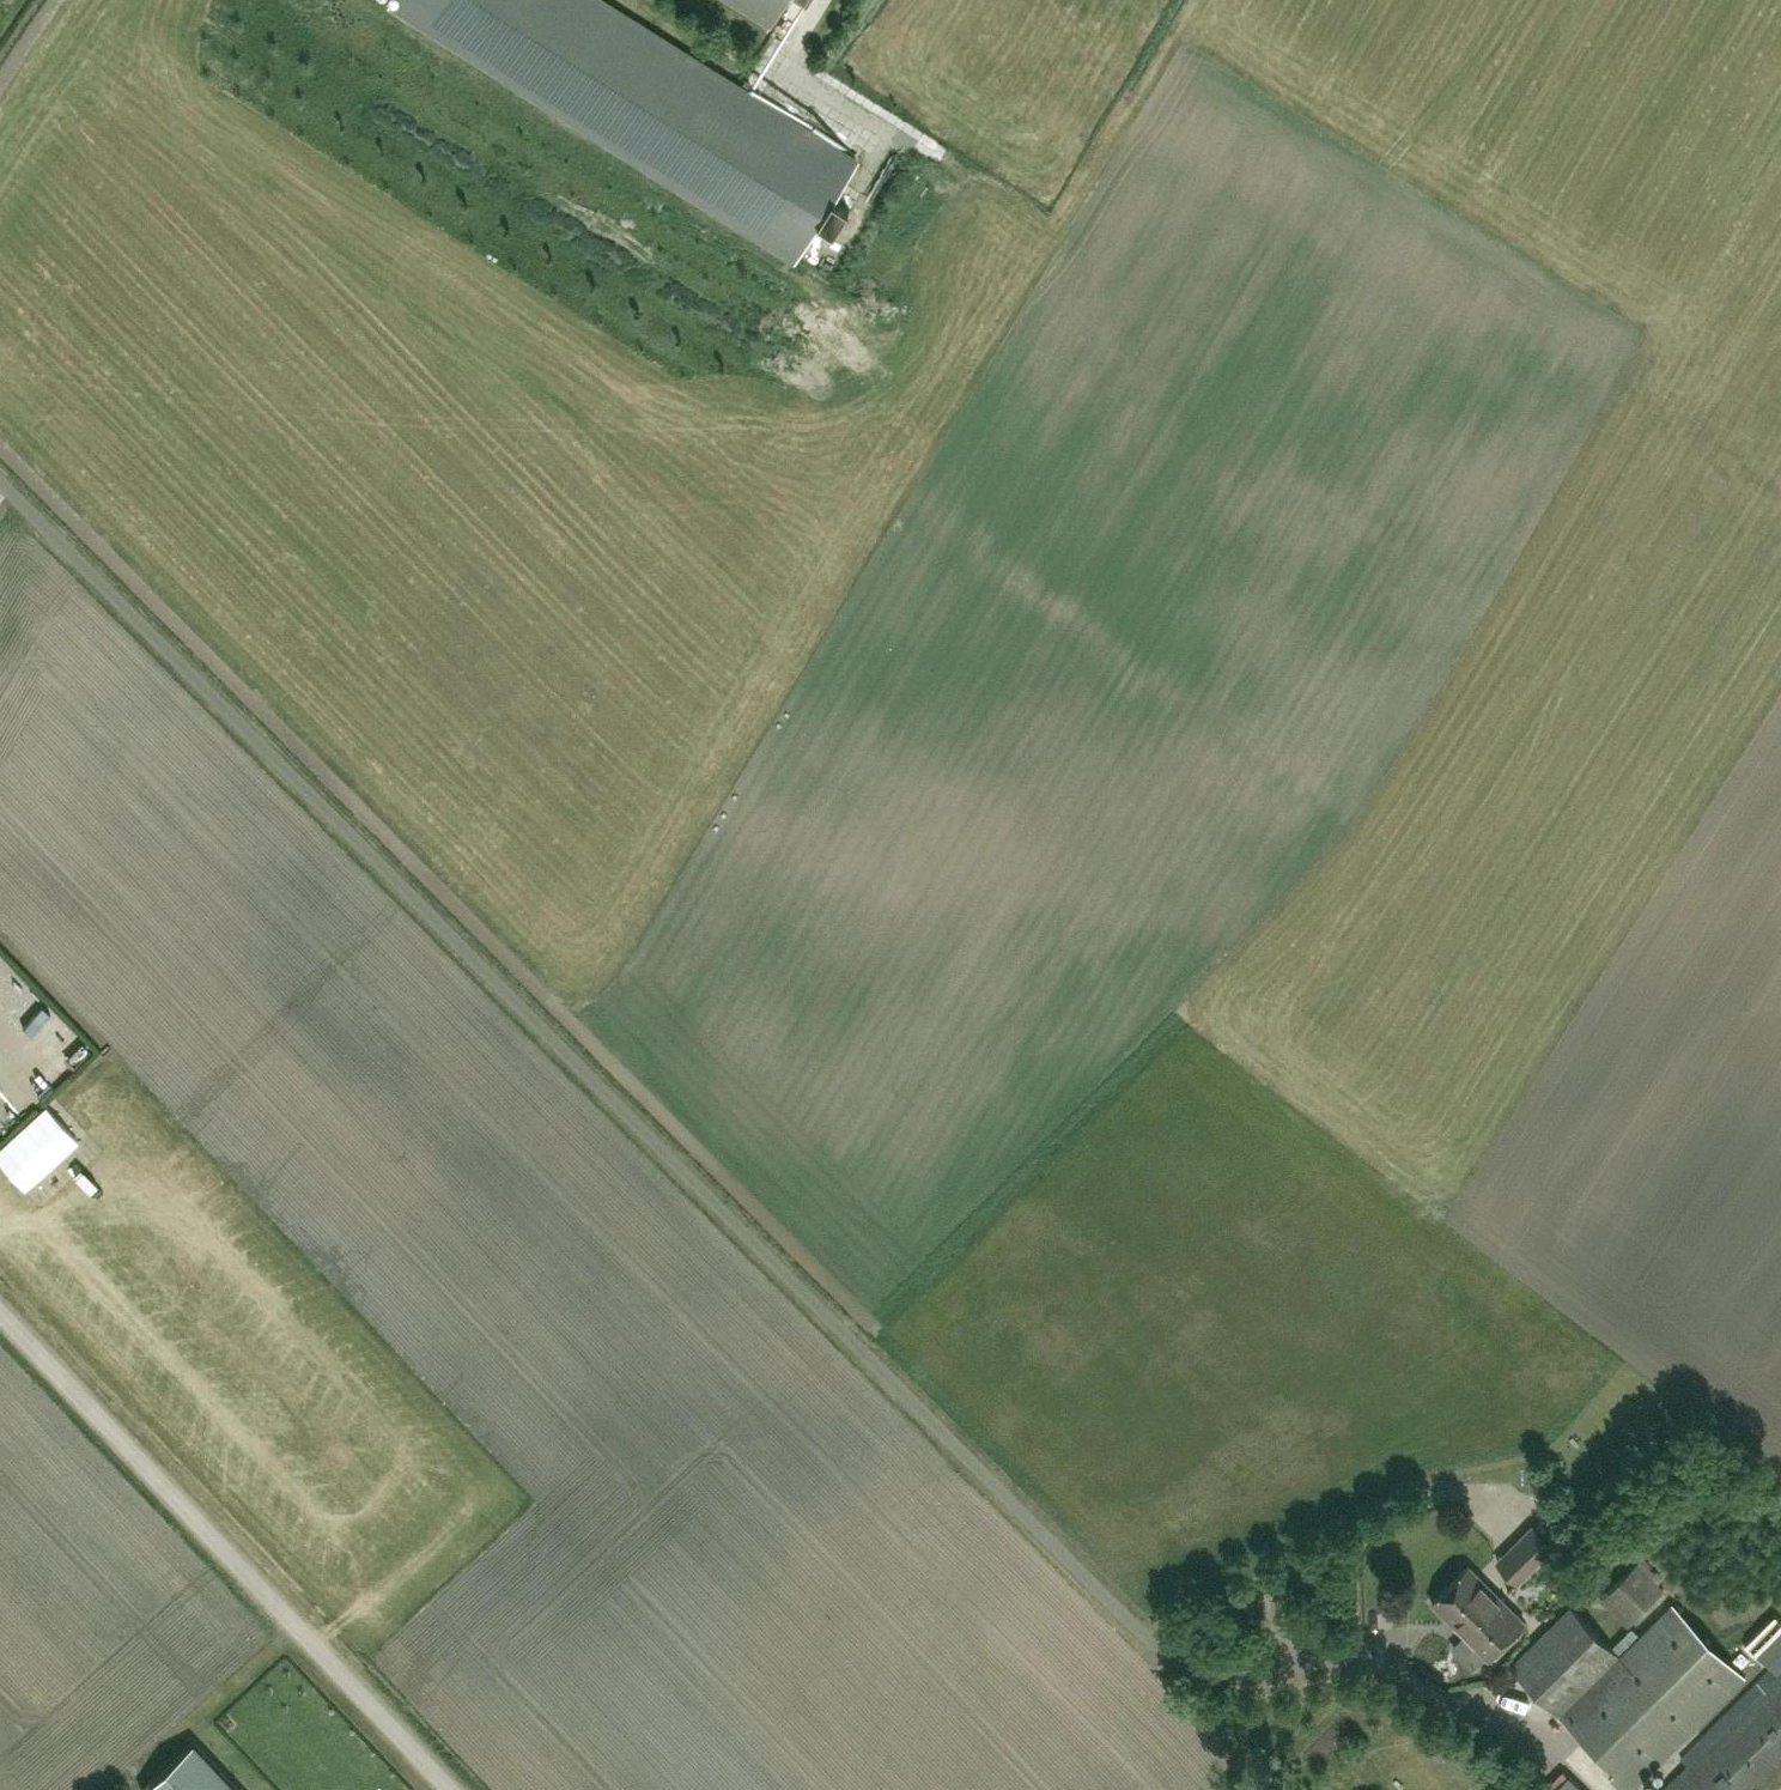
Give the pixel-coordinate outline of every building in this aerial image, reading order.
[(390,4),(798,261),(822,224),(837,234),(852,211),(836,201),(859,164),(598,0),(393,0),(390,4)] [(771,24),(787,0),(732,0),(771,24)] [(1533,1526),(1498,1561),(1518,1581),(1553,1547),(1533,1526)] [(1637,1563),(1602,1598),(1629,1625),(1664,1590),(1637,1563)] [(1469,1565),(1433,1602),(1488,1657),(1524,1621),(1469,1565)] [(1377,1598),(1376,1630),(1388,1630),(1388,1598),(1377,1598)] [(1562,1716),(1615,1769),(1610,1774),(1626,1789),(1630,1789),(1744,1676),(1673,1605),(1562,1716)] [(1572,1608),(1513,1667),(1559,1713),(1618,1653),(1572,1608)] [(1663,1789),(1760,1789),(1780,1769),(1780,1672),(1663,1789)] [(194,1742),(144,1789),(239,1789),(194,1742)]
